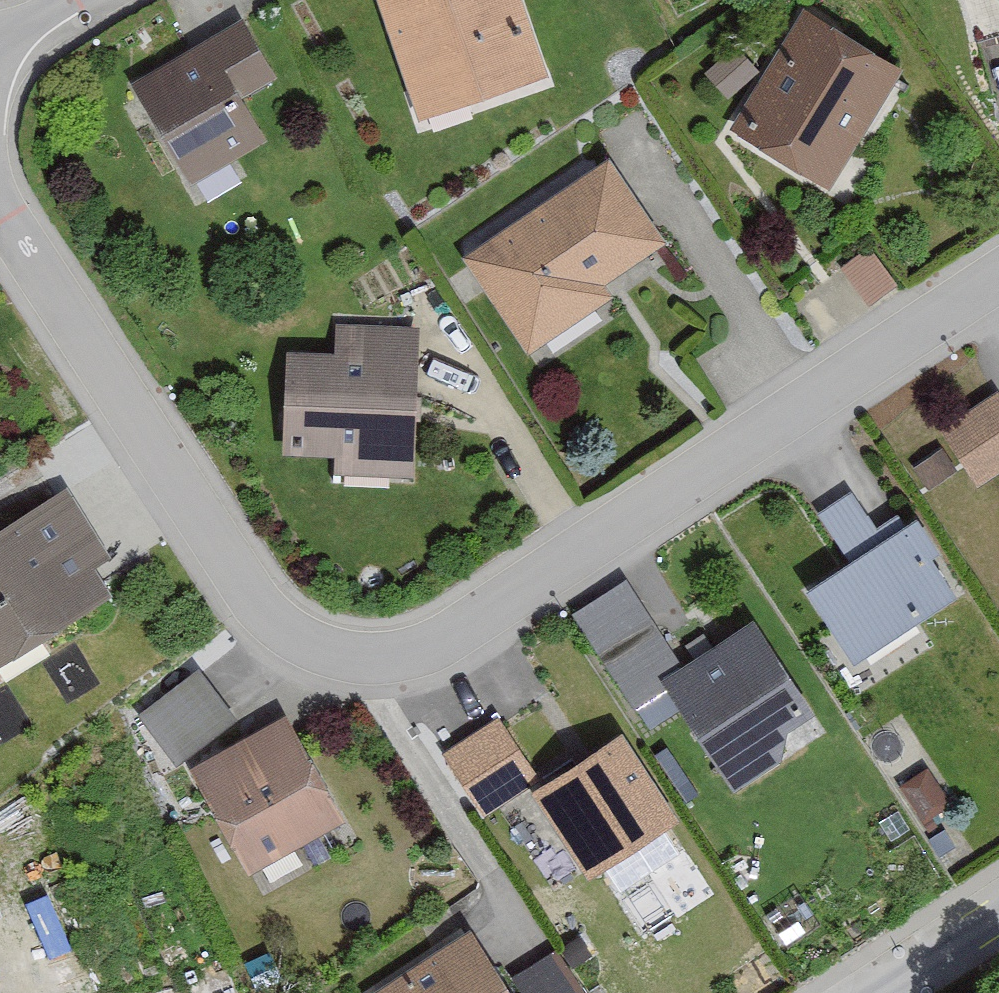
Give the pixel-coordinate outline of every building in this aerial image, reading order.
[(412,122),(542,80),(516,0),(372,0),(412,122)] [(895,75),(797,19),(729,135),(827,192),(895,75)] [(268,84),(234,27),(126,91),(184,186),(252,145),(230,107),(268,84)] [(750,80),(730,56),(700,80),(720,104),(750,80)] [(663,246),(608,164),(460,262),(525,360),(610,303),(599,288),(663,246)] [(889,286),(863,253),(840,271),(866,304),(889,286)] [(403,484),(414,335),(332,330),(330,359),(287,356),(279,462),(328,466),(327,479),(403,484)] [(938,433),(975,488),(998,472),(998,404),(994,396),(938,433)] [(951,476),(937,455),(914,470),(929,492),(951,476)] [(61,494),(0,530),(0,666),(106,603),(89,575),(104,566),(61,494)] [(955,598),(908,526),(877,546),(847,498),(815,519),(846,567),(799,597),(846,668),(955,598)] [(724,797),(779,761),(781,739),(805,724),(744,631),(677,674),(622,590),(572,622),(638,724),(665,706),(724,797)] [(138,723),(177,771),(231,728),(193,680),(138,723)] [(441,760),(480,822),(533,788),(494,726),(441,760)] [(280,727),(188,778),(245,881),(337,831),(280,727)] [(671,828),(617,745),(528,802),(581,885),(671,828)] [(944,813),(923,781),(899,797),(920,829),(944,813)] [(468,944),(387,992),(497,992),(468,944)] [(550,963),(520,981),(527,992),(567,992),(550,963)]
